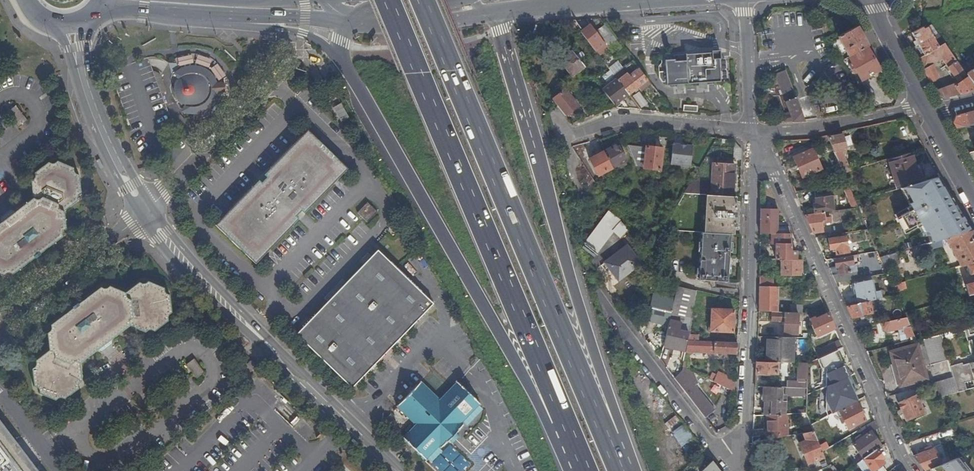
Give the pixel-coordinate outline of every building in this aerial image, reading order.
[(931,24),(928,27),(932,36),(938,33),(931,24)] [(605,25),(596,31),(615,56),(624,49),(605,25)] [(857,26),(840,35),(838,36),(846,51),(849,57),(868,46),(857,26)] [(922,26),(921,27),(912,32),(918,44),(932,36),(928,27),(924,29),(922,26)] [(944,43),(938,33),(932,36),(938,47),(944,43)] [(838,36),(828,42),(838,56),(846,51),(838,36)] [(932,36),(918,44),(924,56),(938,47),(932,36)] [(973,90),(973,85),(967,74),(952,53),(944,43),(938,47),(924,56),(922,57),(918,59),(931,83),(938,79),(932,65),(942,59),(959,83),(935,91),(937,94),(945,98),(973,90)] [(924,56),(918,44),(916,45),(922,57),(924,56)] [(881,70),(868,46),(849,57),(853,64),(849,66),(853,73),(856,71),(862,80),(881,70)] [(699,84),(706,83),(719,83),(717,58),(719,58),(718,50),(710,51),(710,53),(672,56),(673,61),(664,61),(666,86),(676,86),(680,85),(699,84)] [(584,66),(572,51),(560,61),(572,76),(584,66)] [(623,68),(628,73),(638,88),(648,80),(633,61),(623,68)] [(805,120),(786,70),(776,74),(791,116),(784,116),(784,121),(805,120)] [(616,79),(628,95),(638,88),(628,73),(620,79),(618,77),(616,79)] [(215,92),(214,84),(208,85),(207,83),(205,79),(201,76),(196,75),(192,75),(188,75),(185,77),(182,79),(180,82),(178,86),(176,85),(175,89),(176,94),(178,98),(180,101),(182,100),(185,102),(189,104),(193,105),(197,105),(200,103),(204,101),(207,97),(208,94),(209,91),(215,92)] [(617,104),(628,95),(616,79),(605,88),(617,104)] [(648,80),(638,88),(642,92),(651,85),(648,80)] [(567,87),(552,99),(566,116),(578,106),(570,95),(572,93),(567,87)] [(639,91),(632,94),(638,108),(646,105),(639,91)] [(348,118),(340,103),(333,107),(341,122),(348,118)] [(15,105),(6,113),(18,128),(28,121),(15,105)] [(966,113),(969,126),(973,124),(973,111),(966,113)] [(969,126),(966,113),(956,116),(953,123),(956,129),(969,126)] [(261,183),(258,180),(215,225),(255,264),(298,219),(296,217),(301,211),(304,213),(347,168),(307,130),(263,175),(266,178),(261,183)] [(828,137),(830,142),(843,174),(850,172),(842,151),(846,149),(842,135),(828,137)] [(827,136),(812,140),(817,151),(830,142),(828,137),(827,136)] [(741,150),(733,140),(733,159),(741,160),(741,150)] [(646,147),(628,144),(635,164),(644,165),(644,168),(660,170),(663,148),(646,146),(646,147)] [(684,162),(689,146),(672,144),(671,160),(684,162)] [(614,146),(604,152),(612,167),(613,168),(626,161),(619,146),(615,149),(614,146)] [(693,146),(689,146),(684,162),(690,162),(693,146)] [(821,171),(814,150),(793,158),(802,179),(821,171)] [(612,167),(604,152),(590,159),(598,175),(613,168),(612,167)] [(916,166),(912,153),(888,160),(897,189),(900,188),(924,181),(921,171),(924,170),(922,164),(916,166)] [(48,248),(62,237),(62,233),(64,230),(66,228),(64,211),(77,201),(77,197),(78,194),(81,192),(79,175),(76,173),(74,171),(73,167),(57,160),(54,163),(51,163),(48,162),(33,173),(34,175),(33,179),(30,181),(32,198),(18,209),(19,211),(15,212),(14,216),(4,224),(0,223),(1,225),(0,225),(0,275),(3,276),(6,274),(9,273),(12,275),(27,264),(26,261),(28,260),(30,261),(45,250),(44,248),(46,247),(48,248)] [(712,187),(688,186),(683,194),(706,195),(709,196),(733,197),(735,165),(713,164),(712,184),(712,187)] [(257,179),(258,180),(261,183),(266,178),(263,175),(262,174),(257,179)] [(951,197),(940,176),(927,180),(924,181),(900,188),(910,207),(898,213),(909,233),(921,226),(927,237),(928,237),(930,243),(940,240),(945,239),(970,231),(960,214),(958,215),(948,199),(951,197)] [(830,188),(814,190),(816,204),(813,205),(814,214),(823,213),(833,211),(832,200),(835,200),(834,197),(831,198),(830,188)] [(844,191),(849,201),(855,199),(850,189),(844,191)] [(736,197),(733,197),(709,196),(708,215),(707,233),(730,234),(734,234),(736,197)] [(852,209),(858,208),(856,202),(855,199),(849,201),(852,209)] [(356,212),(366,221),(376,211),(367,201),(356,212)] [(769,234),(777,234),(777,209),(760,209),(760,234),(769,234)] [(14,216),(15,212),(11,210),(0,218),(0,223),(4,224),(14,216)] [(296,217),(298,219),(299,220),(304,215),(304,213),(301,211),(296,217)] [(611,231),(618,221),(619,220),(607,212),(585,242),(597,250),(611,231)] [(814,214),(805,215),(813,233),(822,232),(821,222),(827,221),(827,218),(824,219),(823,213),(814,214)] [(909,233),(898,213),(895,215),(905,235),(909,233)] [(626,228),(623,224),(618,221),(611,231),(619,238),(626,228)] [(970,231),(945,239),(960,266),(973,262),(973,238),(970,231)] [(728,282),(730,234),(707,233),(704,232),(702,232),(699,280),(728,282)] [(776,244),(776,259),(781,259),(796,259),(796,250),(791,251),(791,234),(777,234),(769,234),(769,244),(776,244)] [(836,258),(850,256),(846,237),(828,239),(829,250),(835,249),(836,258)] [(942,246),(940,240),(930,243),(921,246),(923,252),(942,246)] [(640,250),(652,269),(657,252),(652,242),(640,250)] [(619,279),(641,262),(627,244),(607,259),(615,269),(612,271),(619,279)] [(903,257),(923,252),(921,246),(901,251),(903,257)] [(297,334),(351,387),(371,367),(432,304),(378,250),(297,334)] [(896,253),(887,256),(891,266),(899,263),(896,253)] [(835,283),(857,279),(856,273),(855,264),(852,265),(852,261),(858,260),(857,255),(850,256),(836,258),(834,259),(835,268),(837,268),(838,274),(832,275),(835,283)] [(880,258),(884,268),(891,266),(887,256),(880,258)] [(796,259),(781,259),(781,274),(787,274),(801,274),(801,259),(796,259)] [(960,266),(961,269),(968,267),(970,274),(973,273),(973,262),(960,266)] [(773,277),(759,277),(759,287),(773,286),(773,277)] [(877,300),(880,299),(880,296),(876,297),(875,291),(872,280),(851,283),(855,304),(873,301),(877,300)] [(66,315),(64,314),(50,325),(50,328),(49,331),(46,333),(48,351),(34,361),(35,364),(34,368),(31,370),(33,387),(36,388),(39,392),(39,394),(55,401),(58,399),(61,399),(64,400),(78,389),(78,385),(78,383),(82,381),(79,364),(93,353),(93,351),(95,350),(97,351),(97,350),(97,346),(107,338),(111,340),(111,337),(113,336),(115,337),(128,326),(144,333),(148,331),(150,330),(153,332),(167,321),(167,318),(168,315),(171,313),(169,295),(166,293),(164,291),(164,288),(147,281),(144,283),(141,284),(138,282),(124,292),(108,286),(106,288),(102,289),(99,287),(85,298),(86,300),(84,301),(82,300),(67,311),(68,313),(66,315)] [(905,282),(892,286),(894,292),(906,287),(905,282)] [(965,284),(968,295),(971,294),(973,293),(973,282),(965,284)] [(689,334),(697,290),(679,286),(665,345),(686,350),(688,340),(689,334)] [(780,290),(780,286),(773,286),(759,287),(758,311),(771,312),(775,312),(775,296),(777,296),(778,290),(780,290)] [(649,321),(669,326),(675,298),(654,294),(649,321)] [(968,295),(956,298),(958,304),(972,301),(971,294),(968,295)] [(877,300),(873,301),(873,303),(870,304),(872,313),(880,311),(877,300)] [(846,306),(851,318),(872,314),(872,313),(870,304),(873,303),(873,301),(855,304),(846,306)] [(734,310),(712,309),(711,331),(733,332),(734,310)] [(775,312),(771,312),(771,322),(784,322),(784,334),(797,334),(798,313),(784,313),(784,312),(775,312)] [(817,337),(834,329),(827,313),(815,319),(814,317),(809,320),(812,325),(811,325),(817,337)] [(895,345),(915,340),(905,318),(881,323),(882,330),(886,332),(898,330),(899,336),(893,337),(895,345)] [(957,393),(973,388),(973,325),(941,334),(948,360),(953,378),(957,393)] [(948,360),(941,334),(924,339),(931,365),(948,360)] [(792,337),(767,336),(766,362),(787,362),(789,362),(791,363),(792,337)] [(111,344),(111,340),(107,338),(97,346),(97,350),(101,352),(111,344)] [(737,353),(737,343),(699,341),(688,340),(686,350),(686,351),(737,353)] [(830,353),(843,348),(840,341),(827,346),(830,353)] [(818,359),(830,353),(827,346),(815,352),(818,359)] [(891,353),(894,364),(895,363),(901,385),(923,379),(917,357),(919,357),(915,346),(891,353)] [(822,389),(824,388),(816,365),(825,361),(827,366),(847,357),(843,348),(830,353),(818,359),(808,363),(807,388),(806,396),(822,389)] [(185,365),(196,379),(205,372),(194,358),(185,365)] [(766,362),(756,361),(756,373),(765,373),(777,374),(786,374),(787,362),(766,362)] [(807,388),(808,363),(798,363),(798,379),(801,379),(801,382),(800,388),(807,388)] [(895,363),(894,364),(889,365),(895,386),(901,385),(895,363)] [(682,369),(682,370),(674,378),(703,415),(711,408),(691,383),(695,380),(690,369),(683,366),(682,369)] [(735,393),(735,382),(713,376),(712,378),(710,385),(723,389),(730,391),(735,393)] [(953,378),(934,384),(940,397),(957,393),(953,378)] [(425,459),(427,458),(437,447),(438,446),(438,447),(447,439),(455,430),(462,424),(460,422),(461,422),(477,405),(478,404),(455,382),(438,399),(421,383),(397,408),(414,424),(401,437),(425,459)] [(780,387),(763,387),(763,400),(764,400),(770,400),(770,415),(784,414),(785,401),(780,401),(780,395),(780,387)] [(806,399),(806,396),(807,388),(800,388),(798,388),(793,388),(793,396),(803,396),(803,399),(806,399)] [(730,391),(723,389),(721,395),(728,398),(730,391)] [(824,394),(822,389),(806,396),(806,399),(806,402),(824,394)] [(924,413),(914,389),(893,395),(905,422),(924,413)] [(866,421),(856,402),(839,411),(842,417),(840,418),(843,423),(845,422),(849,430),(866,421)] [(480,409),(477,405),(461,422),(465,425),(480,409)] [(767,415),(767,440),(787,436),(786,414),(785,414),(784,414),(770,415),(767,415)] [(668,429),(679,422),(675,416),(664,423),(668,429)] [(0,419),(0,470),(39,470),(32,461),(25,462),(11,444),(16,441),(0,419)] [(872,433),(878,428),(875,421),(858,430),(861,435),(855,439),(856,441),(871,431),(872,433)] [(825,450),(826,449),(816,423),(811,425),(813,431),(822,452),(825,450)] [(671,433),(685,453),(695,445),(681,425),(671,433)] [(455,430),(447,439),(450,443),(459,434),(455,430)] [(813,431),(803,433),(806,440),(799,443),(808,464),(824,457),(823,455),(822,452),(813,431)] [(863,459),(877,449),(881,446),(872,433),(871,431),(856,441),(852,444),(863,459)] [(32,461),(16,441),(11,444),(25,462),(32,461)] [(941,445),(913,456),(925,470),(930,469),(948,462),(941,445)] [(437,447),(427,458),(430,461),(441,451),(437,447)] [(881,464),(883,463),(882,462),(885,460),(877,449),(863,459),(857,463),(863,470),(886,470),(881,464)] [(930,469),(932,470),(968,470),(957,458),(948,462),(930,469)] [(702,470),(720,470),(712,461),(702,470)]
